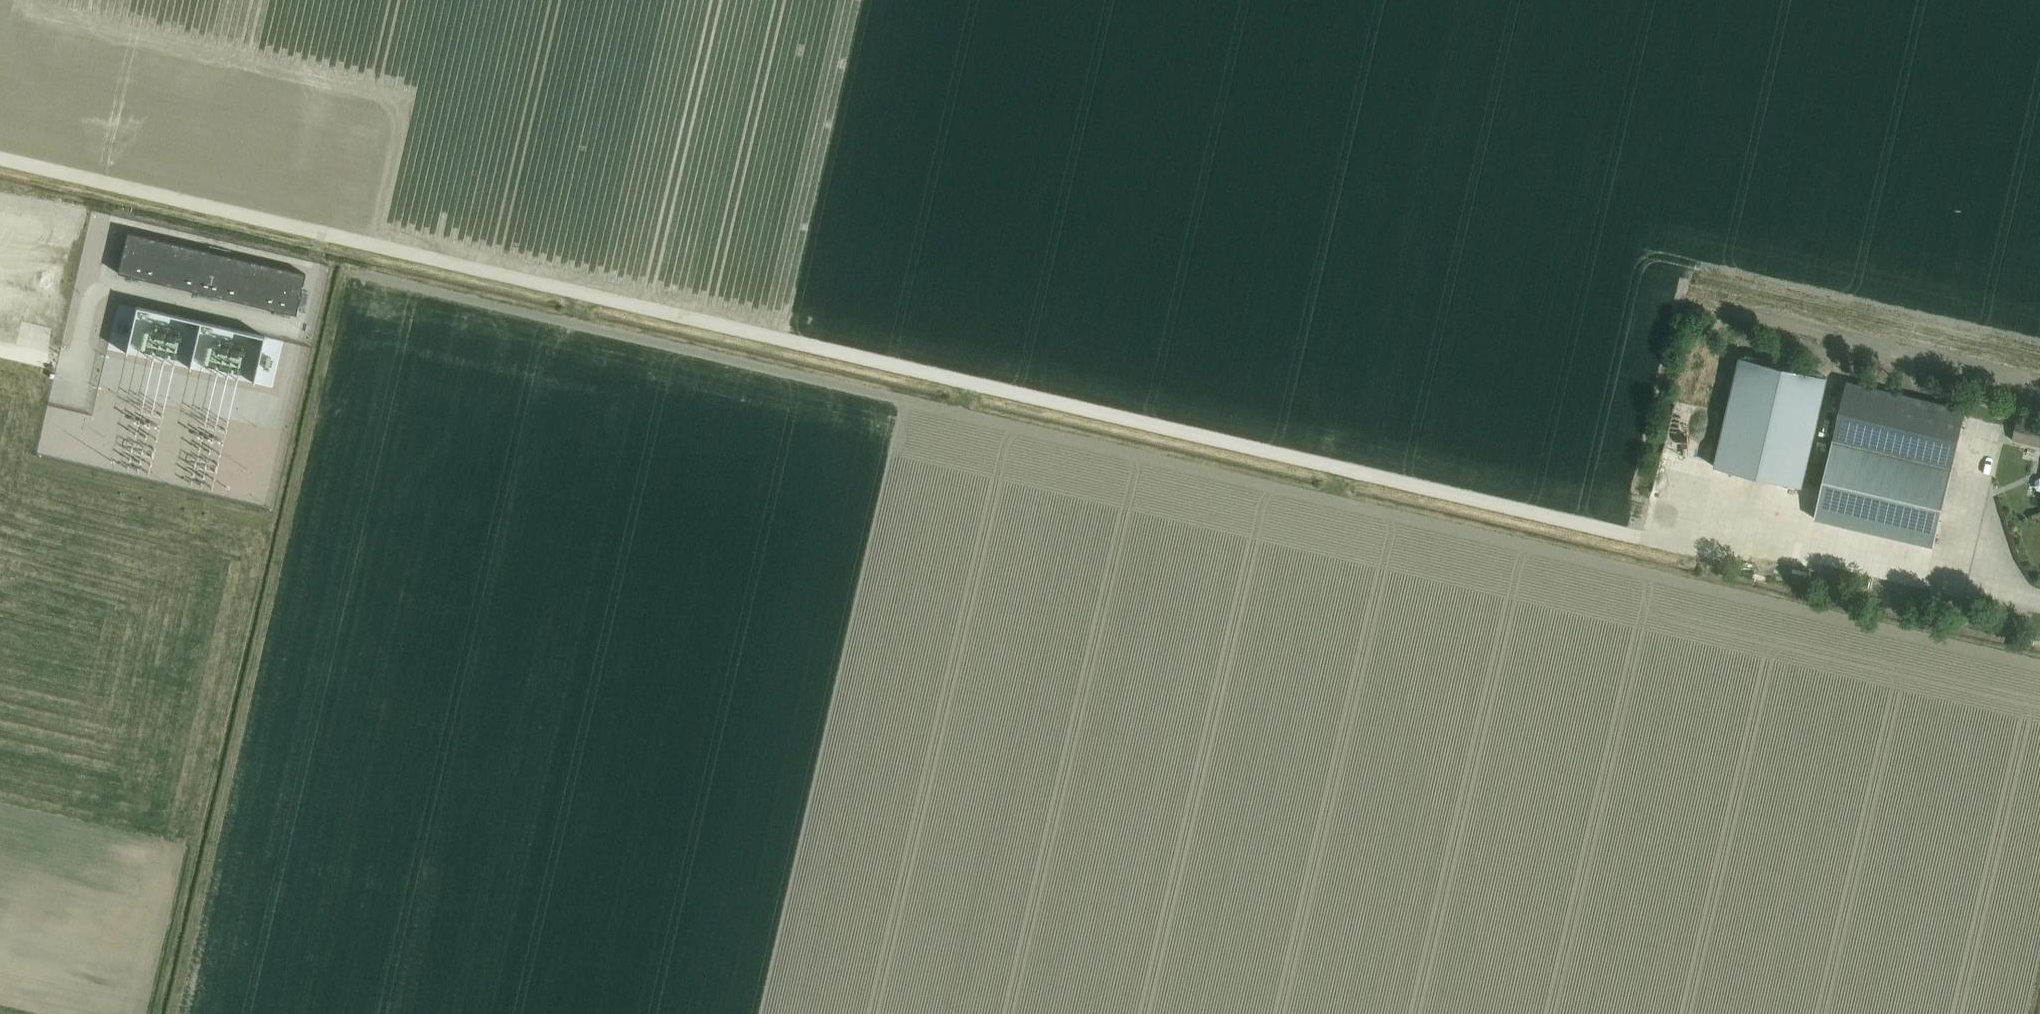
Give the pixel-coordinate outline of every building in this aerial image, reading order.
[(305,274),(230,256),(202,250),(127,232),(123,249),(119,265),(117,273),(126,275),(142,279),(193,291),(220,297),(275,310),(291,314),(296,315),(298,306),(301,291),(305,274)] [(253,383),(264,336),(136,306),(125,354),(253,383)] [(1828,379),(1743,359),(1717,466),(1803,486),(1828,379)] [(1965,410),(1846,382),(1834,437),(1953,465),(1965,410)] [(2015,441),(2026,444),(2031,423),(2017,419),(2012,440),(2015,441)] [(1953,465),(1834,437),(1814,519),(1934,547),(1953,465)]
